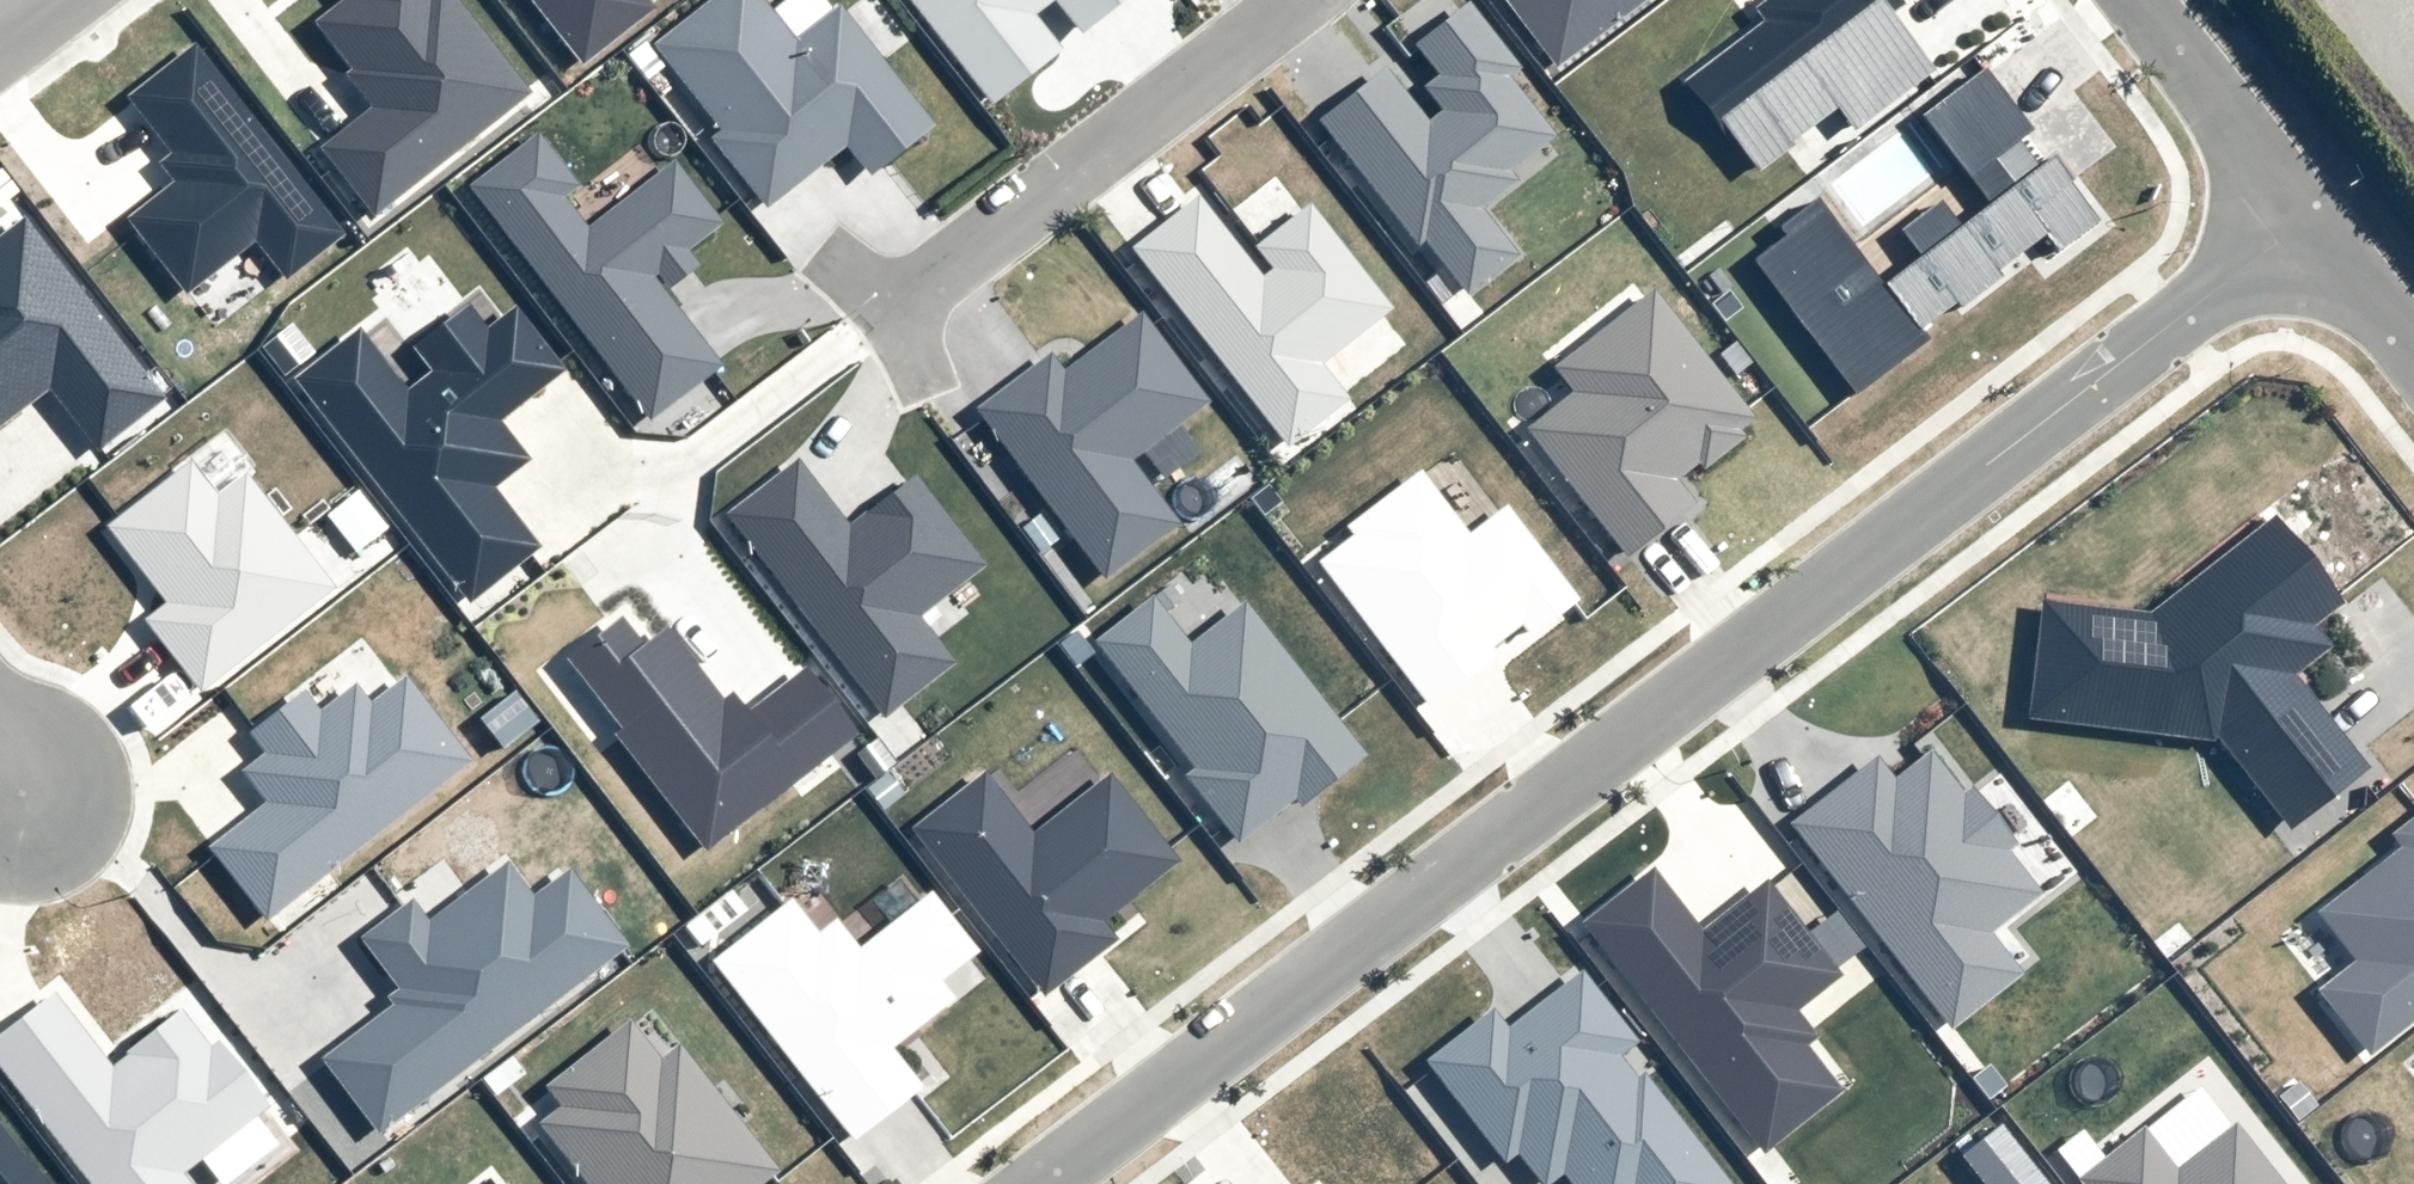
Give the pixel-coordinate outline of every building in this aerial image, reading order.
[(311,24),(349,72),(344,76),(370,109),(318,151),(373,220),(531,96),(455,0),(341,0),(311,24)] [(589,63),(654,12),(644,0),(539,0),(589,63)] [(719,135),(711,140),(766,211),(846,150),(868,179),(934,128),(839,6),(795,40),(764,0),(715,0),(652,49),(719,135)] [(990,108),(1062,53),(1033,17),(1052,3),(1079,38),(1128,0),(906,0),(990,108)] [(1559,67),(1647,0),(1508,0),(1559,67)] [(1932,72),(1889,19),(1905,6),(1900,0),(1772,0),(1756,13),(1764,24),(1684,89),(1755,176),(1835,111),(1853,134),(1932,72)] [(1506,80),(1518,71),(1466,4),(1411,46),(1438,80),(1423,92),(1439,114),(1425,125),(1384,72),(1317,124),(1415,249),(1421,244),(1464,298),(1517,256),(1481,210),(1516,182),(1509,173),(1553,140),(1506,80)] [(125,219),(188,296),(253,244),(286,284),(344,238),(190,49),(126,100),(172,157),(160,167),(172,181),(125,219)] [(2060,259),(2103,226),(1985,71),(1920,119),(1987,207),(1882,286),(1821,206),(1748,262),(1853,400),(2052,249),(2060,259)] [(721,370),(651,280),(657,275),(667,289),(698,266),(687,252),(722,225),(674,163),(588,229),(565,200),(579,189),(538,136),(469,188),(651,423),(721,370)] [(1270,271),(1258,280),(1197,201),(1129,252),(1283,452),(1350,400),(1324,366),(1392,313),(1311,208),(1254,251),(1270,271)] [(0,241),(0,429),(48,391),(98,455),(165,401),(21,224),(0,241)] [(1754,419),(1651,292),(1552,371),(1571,395),(1524,433),(1625,558),(1693,504),(1675,482),(1696,465),(1702,473),(1744,440),(1738,432),(1754,419)] [(539,551),(493,493),(531,464),(500,425),(565,374),(513,309),(485,331),(467,308),(414,350),(432,372),(411,389),(363,328),(292,384),(469,607),(539,551)] [(973,416),(1104,583),(1179,525),(1130,463),(1207,404),(1137,314),(1060,374),(1048,358),(973,416)] [(800,459),(727,515),(884,715),(956,659),(923,616),(988,565),(917,475),(852,525),(800,459)] [(107,532),(166,606),(145,622),(202,694),(334,590),(243,477),(217,497),(192,465),(107,532)] [(1468,535),(1419,473),(1346,529),(1353,538),(1316,566),(1428,710),(1497,656),(1491,649),(1520,627),(1530,639),(1578,601),(1505,507),(1468,535)] [(2364,768),(2294,678),(2330,650),(2314,630),(2341,608),(2271,519),(2144,618),(2042,605),(2026,721),(2219,746),(2285,830),(2364,768)] [(1185,780),(1239,847),(1293,804),(1299,811),(1367,757),(1244,603),(1189,647),(1151,599),(1093,645),(1194,772),(1185,780)] [(569,663),(622,731),(613,738),(706,855),(855,739),(803,672),(747,715),(732,695),(721,704),(664,631),(641,649),(620,623),(569,663)] [(266,756),(243,774),(267,805),(208,851),(267,925),(473,765),(405,678),(369,706),(354,687),(319,714),(303,694),(250,735),(266,756)] [(1893,781),(1875,758),(1788,827),(1951,1033),(2021,977),(1990,937),(2040,897),(2007,855),(2016,847),(1969,787),(1959,794),(1927,754),(1893,781)] [(912,832),(1044,1001),(1117,944),(1102,925),(1181,864),(1112,775),(1033,836),(986,776),(912,832)] [(2316,913),(2356,964),(2317,993),(2368,1059),(2413,1024),(2413,818),(2390,837),(2399,850),(2316,913)] [(361,941),(399,990),(387,1000),(392,1007),(320,1062),(378,1138),(628,949),(569,872),(533,900),(505,864),(428,922),(413,902),(361,941)] [(1843,978),(1766,881),(1700,933),(1652,871),(1582,926),(1764,1157),(1843,1095),(1806,1047),(1818,1038),(1798,1013),(1843,978)] [(929,895),(858,951),(837,924),(819,938),(792,903),(712,966),(852,1143),(921,1089),(890,1050),(953,1001),(939,984),(977,955),(929,895)] [(1636,1080),(1620,1059),(1637,1045),(1581,973),(1505,1031),(1490,1012),(1424,1064),(1504,1166),(1516,1157),(1537,1183),(1552,1183),(1561,1176),(1567,1183),(1728,1183),(1643,1075),(1636,1080)] [(111,1069),(54,996),(0,1037),(0,1072),(87,1183),(190,1183),(184,1177),(270,1111),(217,1043),(209,1050),(182,1015),(111,1069)] [(630,1023),(545,1091),(559,1109),(535,1128),(580,1183),(766,1183),(778,1175),(675,1047),(659,1060),(630,1023)] [(0,1127),(0,1183),(44,1183),(0,1127)] [(2176,1173),(2143,1130),(2078,1181),(2081,1183),(2280,1183),(2235,1127),(2176,1173)]
